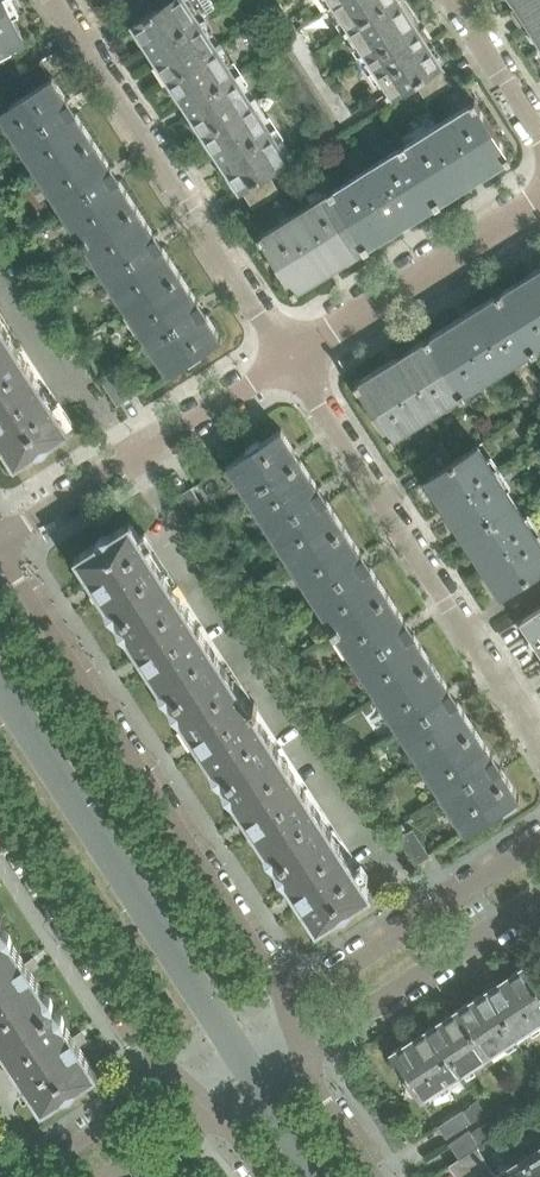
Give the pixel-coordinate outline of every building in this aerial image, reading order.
[(14,19),(5,0),(0,0),(0,51),(24,38),(14,19)] [(151,0),(142,0),(122,12),(130,26),(131,26),(133,25),(157,10),(151,0)] [(201,25),(207,22),(203,16),(198,20),(185,0),(173,0),(157,10),(133,25),(169,81),(223,46),(220,41),(214,45),(201,25)] [(395,0),(340,0),(333,4),(348,28),(345,31),(346,32),(395,0)] [(441,65),(399,0),(395,0),(346,32),(347,34),(351,32),(364,52),(359,55),(362,59),(366,56),(387,89),(382,92),(384,95),(390,92),(393,96),(441,65)] [(518,8),(515,9),(515,10),(517,14),(521,20),(524,23),(524,24),(527,21),(533,30),(532,30),(532,31),(539,42),(539,0),(513,0),(518,8)] [(292,23),(280,30),(286,40),(298,32),(292,23)] [(298,32),(286,40),(292,49),(304,41),(298,32)] [(276,33),(263,42),(268,49),(281,41),(276,33)] [(281,41),(268,49),(273,57),(286,48),(281,41)] [(304,41),(292,49),(299,58),(310,50),(304,41)] [(249,101),(234,77),(219,54),(225,50),(223,46),(169,81),(204,135),(258,101),(255,97),(249,101)] [(286,48),(273,57),(278,64),(291,56),(286,48)] [(310,50),(299,58),(305,67),(316,59),(310,50)] [(291,56),(278,64),(283,72),(296,63),(291,56)] [(316,59),(305,67),(311,76),(322,69),(316,59)] [(23,96),(50,78),(41,62),(41,61),(12,80),(23,96)] [(296,63),(283,72),(288,79),(301,71),(296,63)] [(322,69),(311,76),(317,85),(328,78),(322,69)] [(426,100),(453,83),(444,69),(417,85),(426,100)] [(301,71),(288,79),(293,87),(306,79),(301,71)] [(75,111),(73,112),(68,103),(69,102),(53,78),(54,77),(53,76),(50,78),(23,96),(0,111),(0,115),(5,112),(11,122),(6,125),(25,155),(30,152),(42,169),(37,172),(39,175),(93,140),(75,111)] [(328,78),(317,85),(323,94),(334,87),(328,78)] [(306,79),(293,87),(297,95),(311,86),(306,79)] [(311,86),(297,95),(302,102),(316,94),(311,86)] [(334,87),(323,94),(329,103),(340,96),(334,87)] [(316,94),(302,102),(307,110),(321,101),(316,94)] [(340,96),(329,103),(335,113),(346,105),(340,96)] [(508,152),(500,141),(477,104),(478,104),(475,99),(469,102),(473,108),(444,126),(441,122),(435,126),(437,130),(408,148),(404,142),(402,144),(438,203),(441,201),(507,160),(511,157),(508,152)] [(284,155),(254,108),(260,104),(258,101),(204,135),(240,190),(293,156),(289,151),(284,155)] [(321,101),(307,110),(312,117),(326,109),(321,101)] [(346,105),(335,113),(341,122),(352,114),(346,105)] [(326,109),(312,117),(317,125),(330,116),(326,109)] [(330,116),(317,125),(322,133),(335,124),(330,116)] [(117,179),(113,174),(111,170),(112,169),(93,140),(39,175),(40,178),(45,175),(57,192),(52,196),(69,222),(74,218),(86,236),(81,239),(82,242),(137,206),(118,178),(117,179)] [(438,203),(402,144),(398,146),(401,152),(372,170),(370,166),(367,168),(363,170),(366,175),(337,192),(334,187),(331,189),(367,247),(370,245),(407,222),(436,204),(436,205),(438,203)] [(253,208),(278,192),(269,178),(244,194),(253,208)] [(367,247),(331,189),(328,190),(331,196),(301,214),(298,209),(292,213),(295,218),(266,236),(263,231),(258,234),(261,239),(262,239),(292,287),(291,287),(295,293),(299,290),(299,289),(364,249),(365,249),(367,247)] [(160,246),(155,237),(156,236),(137,206),(82,242),(84,245),(89,242),(101,259),(96,263),(113,289),(118,286),(129,303),(124,306),(126,309),(181,274),(162,245),(160,246)] [(63,262),(81,249),(77,243),(70,247),(69,245),(58,253),(63,262)] [(501,291),(501,290),(498,292),(534,351),(538,348),(535,343),(539,340),(539,266),(501,291)] [(204,313),(200,308),(198,304),(199,303),(181,274),(126,309),(128,311),(132,308),(144,326),(139,330),(148,343),(153,339),(158,347),(153,351),(167,373),(188,359),(190,361),(202,353),(200,351),(222,337),(221,336),(205,312),(204,313)] [(534,351),(498,292),(496,294),(430,335),(428,336),(463,395),(467,393),(463,387),(493,369),(497,374),(503,370),(500,365),(527,347),(531,353),(534,351)] [(18,346),(0,319),(0,358),(18,346)] [(463,395),(428,336),(424,338),(425,338),(359,379),(354,382),(358,388),(388,435),(391,441),(395,438),(392,432),(421,414),(425,419),(432,415),(428,409),(457,391),(461,397),(463,395)] [(18,346),(0,358),(0,442),(15,465),(36,451),(44,448),(50,442),(71,428),(18,346)] [(131,396),(114,370),(101,378),(118,405),(131,396)] [(320,489),(301,459),(299,460),(294,453),(295,451),(282,430),(281,428),(260,443),(258,440),(246,448),(248,450),(226,464),(238,484),(244,480),(250,490),(245,493),(248,499),(254,496),(265,513),(260,516),(268,530),(322,495),(319,490),(320,489)] [(512,504),(503,491),(507,488),(497,471),(501,468),(498,463),(493,466),(487,457),(484,459),(475,446),(452,461),(427,477),(426,478),(446,508),(442,510),(448,520),(452,518),(464,535),(512,504)] [(427,477),(452,461),(444,447),(418,463),(427,477)] [(208,513),(191,487),(177,496),(194,522),(208,513)] [(363,556),(345,527),(326,498),(324,499),(322,495),(268,530),(277,543),(282,540),(294,557),(288,560),(292,566),(297,563),(309,580),(303,583),(312,597),(365,562),(362,557),(363,556)] [(539,568),(539,538),(539,536),(539,529),(536,532),(525,515),(521,518),(512,504),(464,535),(475,553),(471,556),(478,566),(482,563),(501,593),(539,568)] [(172,584),(140,535),(130,520),(109,534),(101,536),(95,543),(74,556),(106,605),(108,613),(115,619),(116,621),(172,584)] [(407,623),(389,595),(370,565),(368,566),(365,562),(312,597),(320,610),(326,606),(337,624),(331,627),(336,634),(341,630),(352,647),(347,651),(355,663),(408,629),(406,625),(407,623)] [(225,666),(172,584),(116,621),(117,622),(120,631),(126,636),(159,686),(161,694),(168,700),(169,702),(225,666)] [(539,640),(539,606),(520,619),(529,633),(529,635),(530,639),(532,642),(535,643),(539,640)] [(450,690),(433,663),(413,632),(411,633),(408,629),(355,663),(364,677),(369,674),(380,691),(375,694),(379,700),(384,697),(395,713),(389,717),(398,730),(452,696),(449,691),(450,690)] [(253,709),(257,707),(258,706),(254,701),(249,704),(225,666),(169,702),(170,704),(173,712),(179,718),(211,768),(214,776),(220,782),(222,783),(278,747),(253,709)] [(497,762),(475,728),(456,699),(455,700),(452,696),(398,730),(406,743),(411,740),(423,757),(418,760),(422,766),(426,763),(437,779),(432,783),(442,797),(497,762)] [(330,829),(278,747),(222,783),(223,785),(225,793),(232,799),(264,849),(267,857),(273,863),(275,865),(330,829)] [(515,799),(520,796),(519,795),(518,795),(497,762),(442,797),(450,810),(455,807),(466,824),(461,827),(465,832),(503,807),(505,809),(517,801),(515,799)] [(372,893),(330,829),(275,865),(276,867),(278,875),(285,881),(316,929),(337,916),(346,913),(351,907),(372,893)] [(429,855),(412,829),(399,837),(415,864),(429,855)] [(35,977),(12,941),(9,932),(3,927),(2,925),(0,926),(0,1034),(3,1039),(55,1006),(53,1004),(51,996),(44,991),(35,977)] [(523,965),(499,981),(497,978),(487,984),(486,985),(488,988),(457,1008),(488,1055),(511,1040),(515,1045),(519,1042),(516,1037),(539,1021),(539,991),(523,965)] [(98,1073),(84,1052),(65,1022),(62,1014),(56,1008),(55,1006),(3,1039),(19,1063),(14,1067),(42,1109),(63,1095),(71,1093),(76,1086),(98,1073)] [(464,1070),(488,1055),(457,1008),(425,1029),(423,1026),(412,1033),(415,1036),(390,1052),(410,1083),(409,1084),(417,1096),(418,1095),(421,1099),(424,1096),(427,1101),(431,1098),(429,1094),(459,1074),(463,1079),(467,1076),(464,1070)] [(477,1101),(469,1105),(477,1117),(485,1112),(477,1100),(477,1101)] [(469,1105),(461,1110),(469,1122),(477,1117),(469,1105)] [(461,1110),(438,1125),(446,1137),(469,1122),(461,1110)] [(489,1119),(480,1125),(489,1140),(494,1136),(499,1133),(489,1119)] [(480,1125),(471,1132),(471,1133),(480,1146),(489,1140),(480,1125)] [(480,1146),(471,1133),(471,1132),(469,1129),(449,1142),(460,1158),(480,1146)] [(527,1153),(526,1150),(512,1158),(514,1161),(524,1176),(539,1176),(539,1145),(527,1153)] [(514,1161),(497,1172),(480,1146),(460,1158),(450,1164),(458,1176),(524,1176),(514,1161)]
